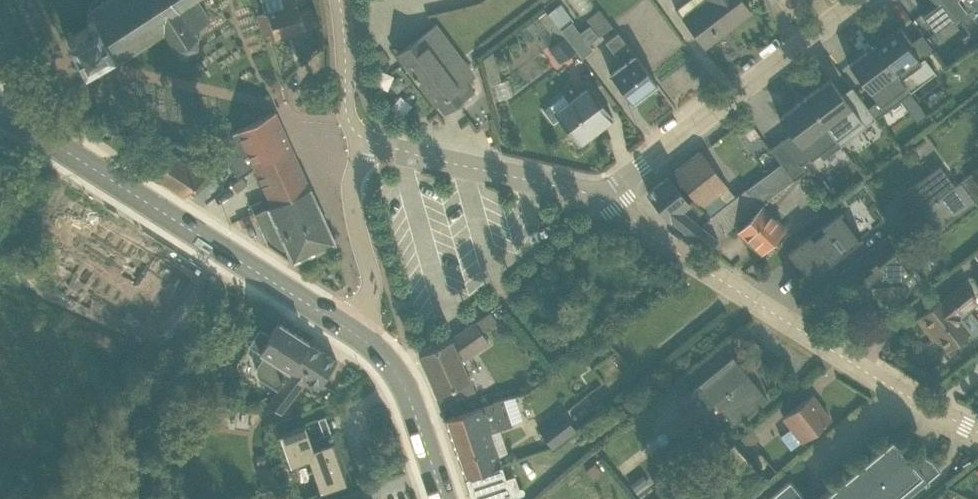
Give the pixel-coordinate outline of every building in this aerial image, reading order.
[(89,10),(93,17),(90,18),(87,19),(86,20),(85,23),(67,33),(69,37),(65,39),(67,42),(71,41),(82,61),(78,63),(80,67),(84,65),(86,68),(95,63),(100,71),(163,32),(175,50),(186,54),(197,47),(198,35),(195,29),(210,19),(198,0),(105,0),(89,10)] [(318,25),(313,7),(299,11),(297,4),(304,2),(304,0),(260,0),(264,13),(261,14),(258,8),(254,9),(256,15),(255,16),(263,41),(318,25)] [(548,22),(562,12),(553,0),(545,0),(536,6),(548,22)] [(586,0),(571,0),(565,5),(578,23),(594,10),(586,0)] [(701,53),(749,18),(736,0),(700,0),(702,3),(678,21),(701,53)] [(960,0),(929,0),(939,13),(949,5),(966,27),(953,36),(963,50),(977,39),(977,24),(960,0)] [(977,24),(977,0),(960,0),(977,24)] [(591,54),(563,16),(551,25),(579,63),(591,54)] [(609,33),(598,17),(581,29),(593,45),(609,33)] [(442,21),(397,54),(443,116),(488,83),(442,21)] [(908,43),(897,28),(874,45),(909,92),(932,75),(920,58),(932,50),(920,34),(908,43)] [(655,85),(619,39),(608,47),(621,64),(608,74),(631,104),(655,85)] [(909,92),(874,45),(840,69),(853,87),(875,117),(909,92)] [(563,62),(553,50),(546,55),(555,68),(563,62)] [(875,117),(853,87),(839,97),(827,81),(809,94),(843,140),(875,117)] [(549,120),(572,151),(610,122),(587,91),(549,120)] [(843,140),(809,94),(777,119),(790,137),(773,149),(793,177),(843,140)] [(236,154),(284,130),(275,111),(274,111),(214,142),(189,145),(194,152),(186,159),(202,175),(222,158),(220,154),(233,148),(236,154)] [(291,148),(284,130),(236,154),(245,174),(254,167),(291,148)] [(254,167),(263,187),(300,168),(291,148),(254,167)] [(169,149),(153,172),(183,192),(202,175),(186,159),(169,149)] [(672,175),(647,193),(667,222),(693,204),(700,213),(732,191),(704,152),(672,175)] [(901,195),(929,233),(967,205),(939,167),(901,195)] [(308,186),(300,168),(263,187),(271,205),(280,201),(308,186)] [(304,254),(333,241),(308,186),(280,201),(292,227),(304,254)] [(292,227),(280,201),(271,205),(254,213),(265,238),(292,227)] [(736,231),(758,252),(783,226),(761,205),(736,231)] [(786,256),(805,280),(856,240),(837,216),(786,256)] [(292,227),(265,238),(267,243),(292,260),(304,254),(292,227)] [(873,294),(883,306),(904,290),(898,281),(907,275),(891,254),(860,277),(863,281),(843,297),(852,309),(873,294)] [(961,283),(916,319),(945,355),(970,335),(961,323),(977,309),(977,305),(961,283)] [(451,337),(448,339),(461,359),(486,343),(478,332),(505,314),(499,305),(451,337)] [(246,342),(284,367),(304,337),(278,322),(246,342)] [(318,389),(336,360),(304,337),(284,367),(318,389)] [(436,394),(467,379),(448,339),(418,352),(436,394)] [(591,374),(614,360),(605,345),(582,359),(591,374)] [(765,400),(729,359),(680,402),(704,430),(722,415),(733,427),(765,400)] [(437,415),(456,476),(494,464),(491,454),(504,450),(497,427),(517,421),(509,393),(437,415)] [(782,417),(800,442),(832,420),(814,395),(782,417)] [(653,446),(678,414),(664,403),(639,434),(653,446)] [(531,426),(545,445),(571,426),(557,407),(531,426)] [(782,423),(770,429),(777,443),(789,438),(782,423)] [(311,492),(347,481),(333,436),(297,447),(311,492)] [(938,471),(912,440),(900,450),(891,439),(817,498),(903,498),(938,471)] [(614,473),(626,465),(615,450),(603,459),(614,473)] [(494,464),(456,476),(463,498),(513,498),(523,496),(515,471),(498,476),(494,464)] [(619,480),(629,492),(641,483),(631,470),(619,480)] [(789,483),(769,498),(802,498),(789,483)] [(932,490),(921,498),(940,498),(932,490)]
